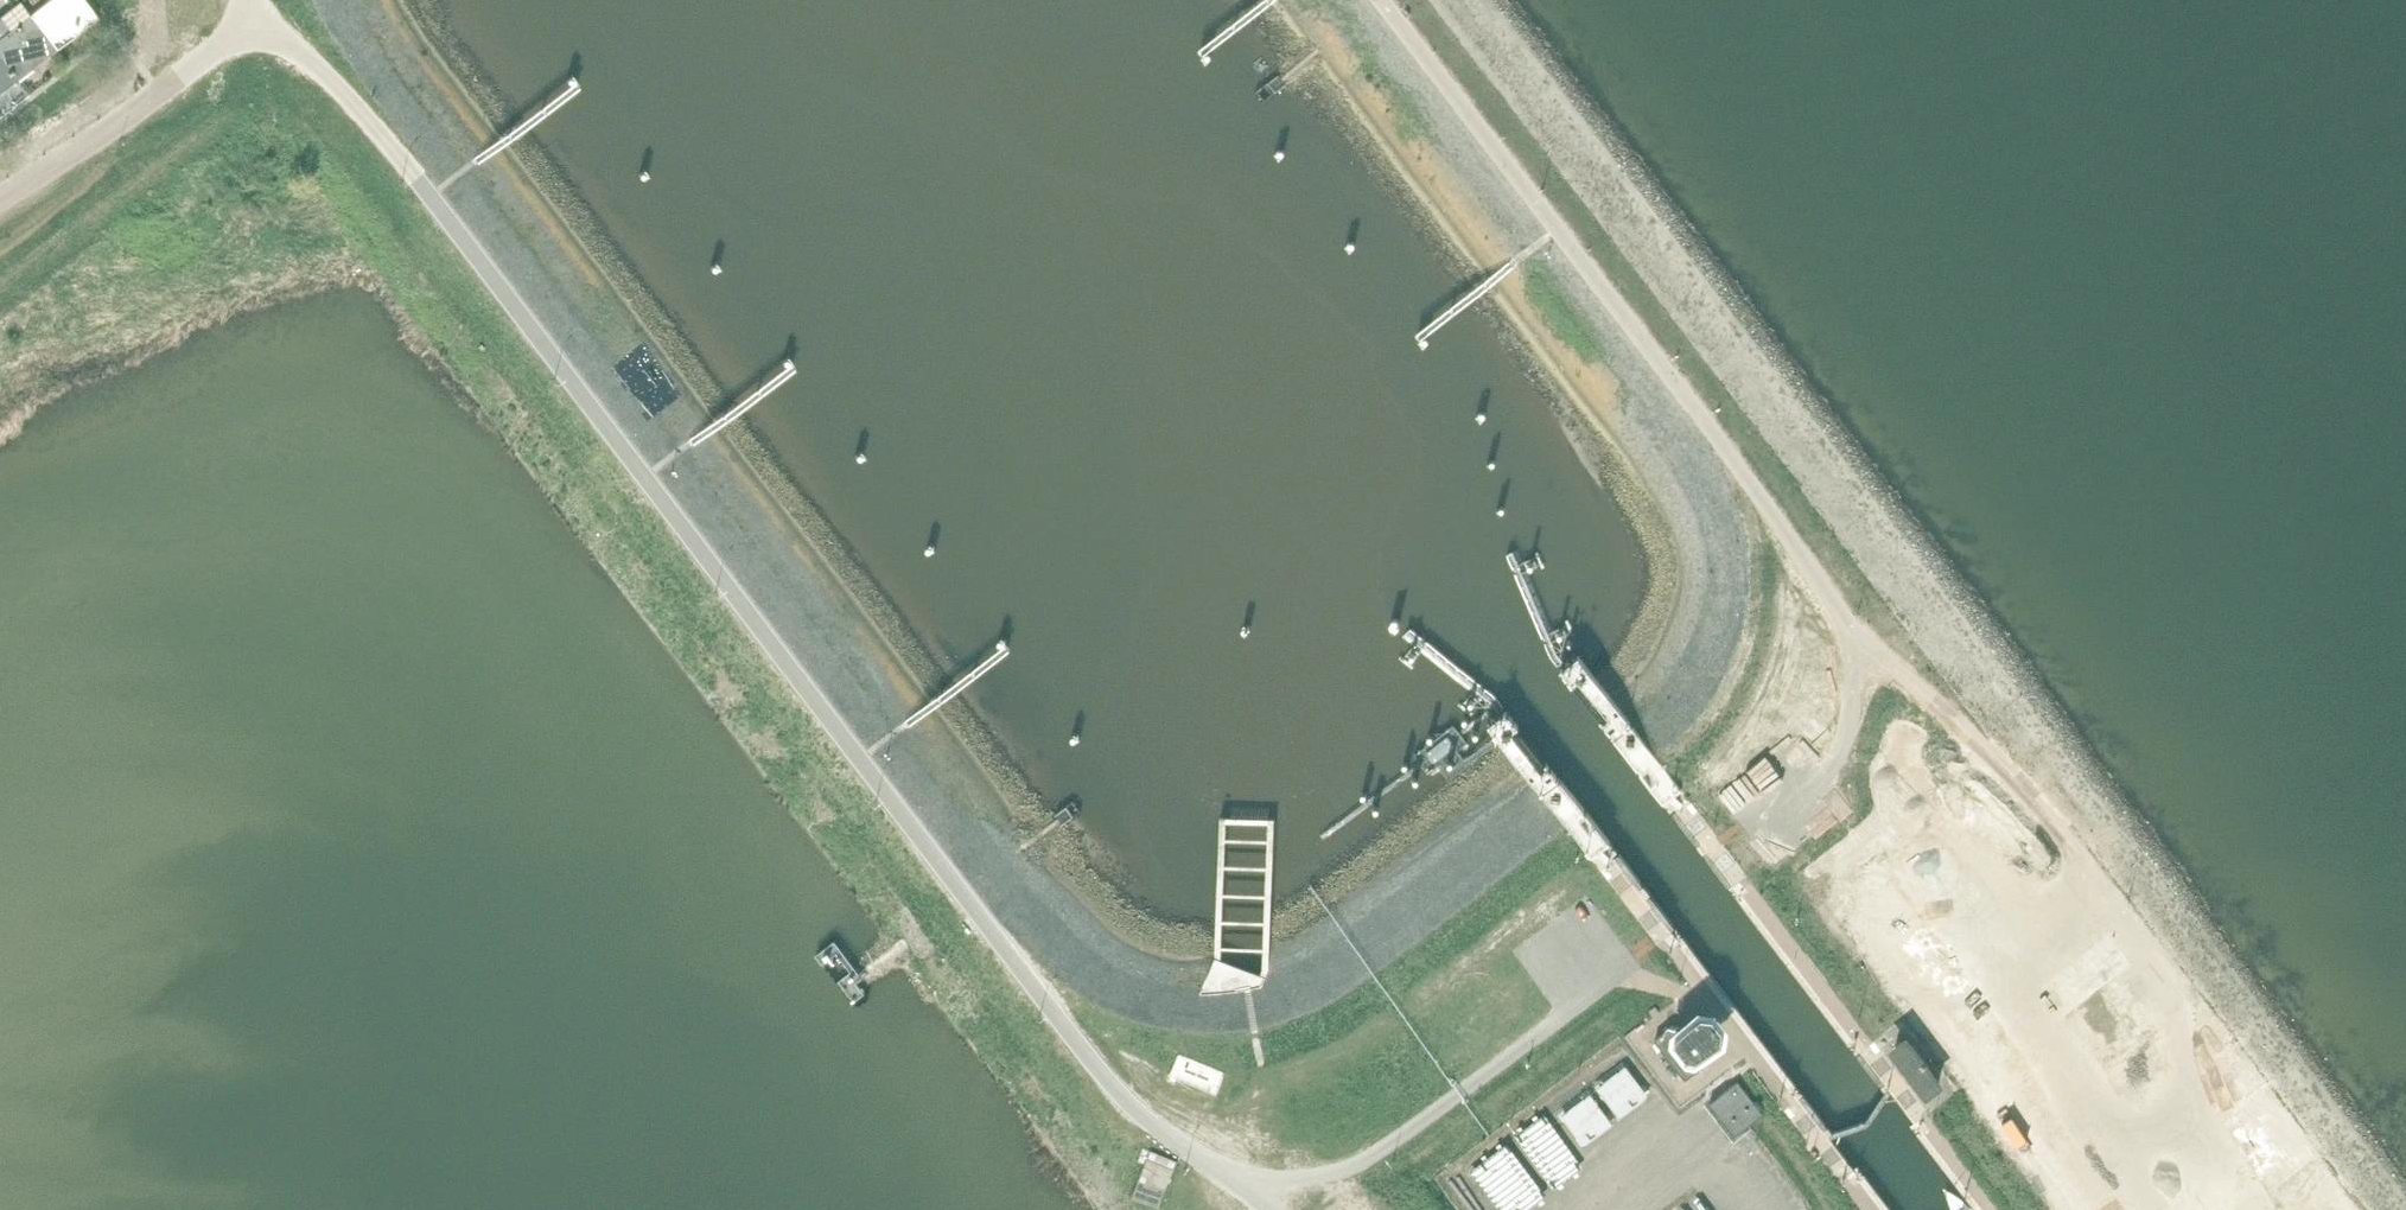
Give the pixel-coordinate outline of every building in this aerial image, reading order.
[(85,0),(49,0),(31,14),(57,48),(98,17),(85,0)] [(31,14),(22,2),(0,20),(0,57),(17,79),(57,48),(31,14)] [(17,79),(0,57),(0,92),(17,79)] [(1728,1046),(1729,1037),(1731,1028),(1717,1011),(1700,1009),(1679,1027),(1672,1026),(1656,1039),(1669,1061),(1686,1079),(1704,1067),(1705,1060),(1728,1046)] [(1934,1060),(1929,1061),(1917,1046),(1909,1045),(1904,1040),(1898,1045),(1902,1050),(1901,1061),(1923,1089),(1932,1089),(1935,1093),(1942,1088),(1938,1083),(1947,1076),(1934,1060)] [(1750,1125),(1764,1114),(1739,1082),(1737,1083),(1731,1087),(1712,1102),(1710,1103),(1736,1137),(1750,1125)] [(1516,1118),(1501,1128),(1510,1142),(1525,1132),(1516,1118)] [(1160,1207),(1166,1191),(1178,1161),(1144,1147),(1138,1161),(1146,1164),(1133,1196),(1160,1207)] [(1484,1163),(1501,1191),(1515,1183),(1499,1155),(1484,1163)] [(1470,1157),(1463,1162),(1488,1197),(1495,1191),(1470,1157)] [(1469,1181),(1451,1191),(1459,1207),(1478,1198),(1469,1181)]
